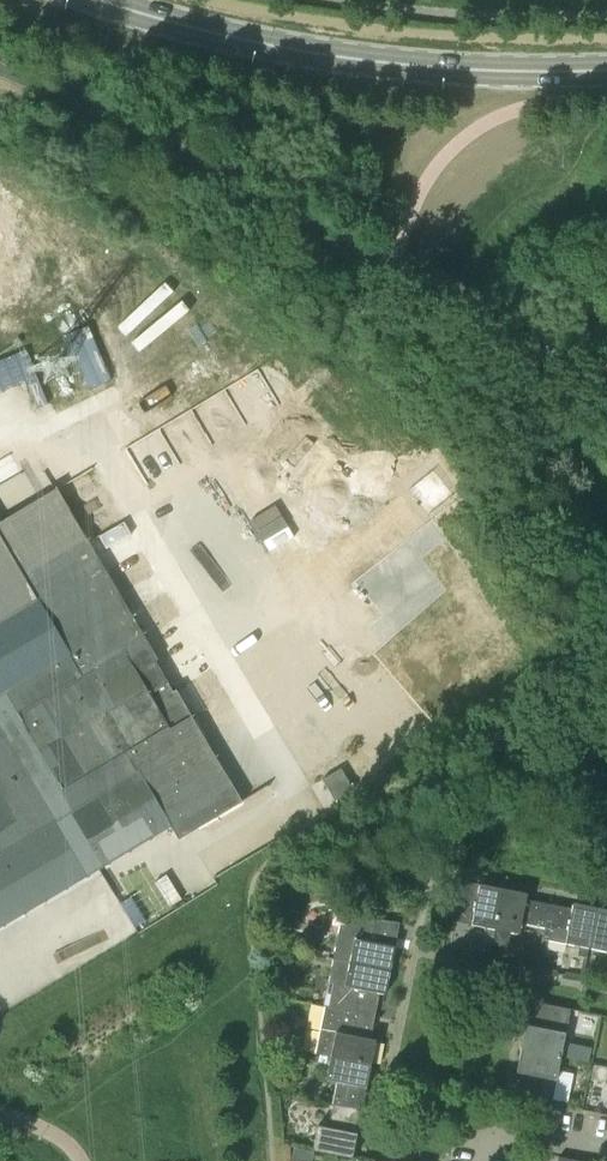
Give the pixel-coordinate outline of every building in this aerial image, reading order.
[(0,358),(0,390),(40,380),(33,350),(0,358)] [(332,464),(309,483),(329,508),(352,489),(332,464)] [(170,827),(178,839),(242,801),(141,637),(144,635),(57,488),(0,522),(0,927),(170,827)] [(339,772),(321,782),(334,804),(352,794),(339,772)] [(141,924),(177,901),(162,876),(125,900),(141,924)] [(496,930),(504,890),(480,885),(479,891),(456,886),(451,910),(474,914),(472,926),(485,928),(496,930)] [(545,928),(550,905),(527,900),(528,894),(504,890),(496,930),(511,933),(520,935),(522,924),(545,928)] [(588,957),(598,908),(574,904),(573,909),(550,905),(545,928),(541,947),(547,949),(549,940),(579,947),(578,955),(588,957)] [(598,908),(589,949),(588,957),(587,961),(594,962),(597,950),(606,952),(606,910),(598,908)] [(334,960),(390,971),(395,947),(389,946),(394,922),(349,913),(346,928),(340,927),(334,960)] [(414,944),(416,924),(405,922),(402,943),(414,944)] [(493,944),(496,930),(485,928),(482,942),(493,944)] [(493,944),(509,947),(511,933),(496,930),(493,944)] [(283,950),(266,950),(265,967),(269,967),(283,968),(283,950)] [(386,995),(390,971),(334,960),(324,1006),(376,1017),(380,994),(386,995)] [(522,1049),(562,1057),(571,1010),(537,1003),(532,1026),(526,1025),(522,1049)] [(371,1040),(376,1017),(324,1006),(315,1053),(332,1056),(372,1064),(377,1041),(371,1040)] [(300,1041),(290,1039),(289,1048),(298,1050),(300,1041)] [(580,1060),(584,1061),(589,1062),(592,1048),(583,1046),(581,1057),(580,1060)] [(552,1104),(562,1057),(522,1049),(517,1073),(523,1074),(518,1097),(552,1104)] [(367,1088),(372,1064),(332,1056),(327,1080),(338,1082),(333,1105),(357,1110),(361,1087),(367,1088)] [(605,1080),(606,1071),(606,1066),(594,1064),(592,1079),(605,1081),(605,1080)] [(352,1133),(357,1110),(333,1105),(329,1128),(318,1126),(313,1150),(353,1159),(358,1134),(352,1133)] [(294,1148),(291,1160),(311,1160),(313,1152),(294,1148)]
